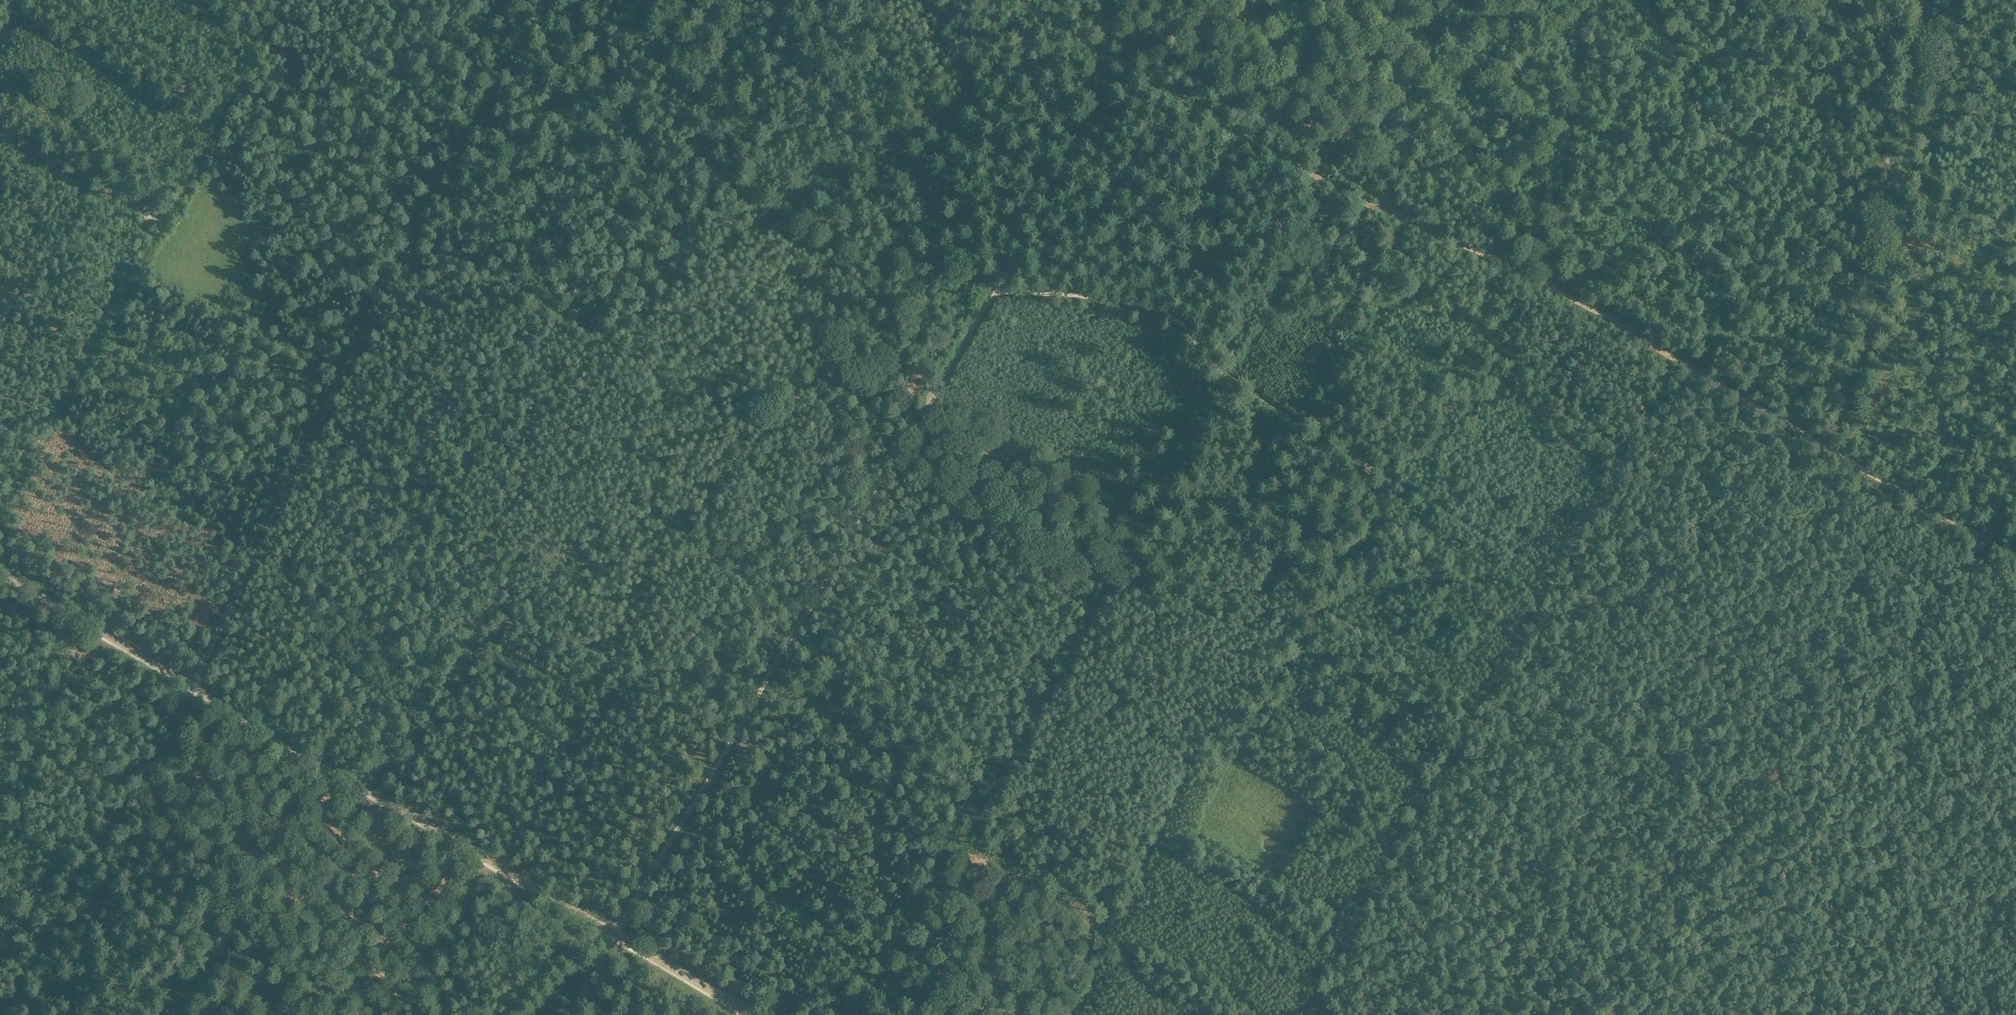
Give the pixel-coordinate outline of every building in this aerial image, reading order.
[(553,989),(548,992),(551,998),(557,996),(553,989)]
